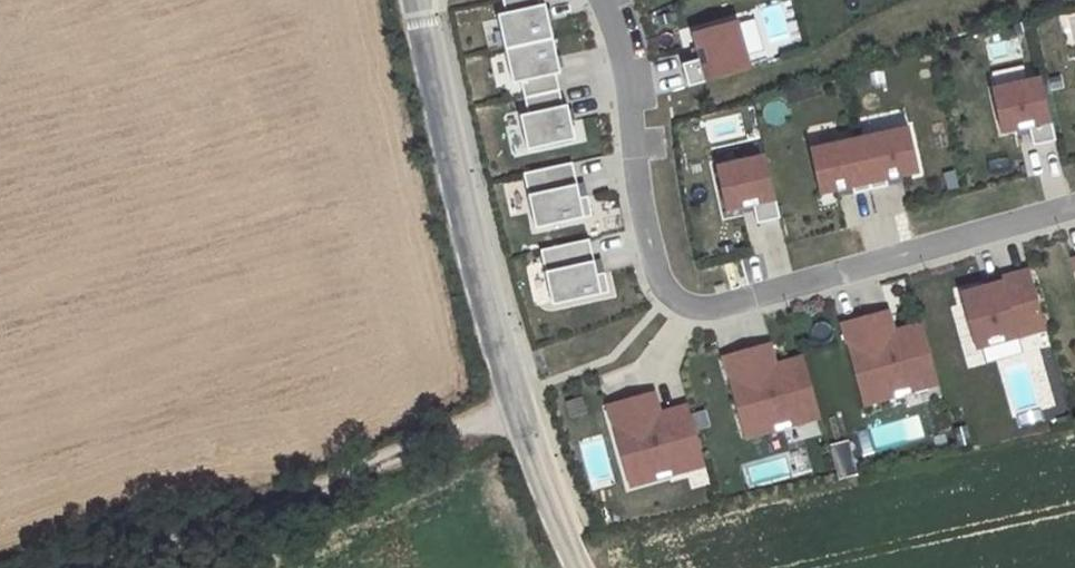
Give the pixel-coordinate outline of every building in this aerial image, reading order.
[(506,15),(498,16),(505,51),(552,40),(544,6),(540,7),(538,0),(502,0),(506,15)] [(681,66),(688,88),(749,70),(736,22),(693,34),(697,49),(700,60),(693,62),(681,66)] [(560,74),(552,40),(505,51),(513,85),(521,83),(524,99),(559,91),(555,76),(560,74)] [(690,51),(693,62),(700,60),(697,49),(690,51)] [(1041,79),(991,90),(1001,133),(1016,130),(1028,127),(1030,134),(1033,146),(1055,141),(1041,79)] [(562,107),(559,91),(524,99),(528,115),(520,117),(528,152),(575,141),(567,107),(562,107)] [(1016,130),(1018,137),(1030,134),(1028,127),(1016,130)] [(859,140),(870,191),(887,187),(886,180),(901,177),(918,173),(909,128),(859,140)] [(854,194),(870,191),(859,140),(810,151),(820,195),(837,191),(852,188),(854,194)] [(765,157),(715,169),(725,212),(741,208),(752,206),(754,212),(756,225),(779,219),(765,157)] [(579,199),(571,164),(523,175),(535,230),(591,217),(587,198),(579,199)] [(886,180),(887,187),(903,183),(901,177),(886,180)] [(837,191),(839,198),(854,194),(852,188),(837,191)] [(752,206),(741,208),(742,215),(754,212),(752,206)] [(588,241),(540,251),(552,307),(608,294),(604,275),(596,276),(588,241)] [(984,288),(960,295),(975,350),(1046,330),(1029,271),(1001,278),(1002,283),(984,288)] [(982,281),(984,288),(1002,283),(1000,276),(982,281)] [(875,314),(882,336),(894,332),(888,310),(875,314)] [(936,376),(922,324),(894,332),(882,336),(875,314),(840,324),(863,406),(903,395),(901,386),(936,376)] [(769,344),(756,347),(763,369),(775,366),(769,344)] [(782,419),(818,408),(803,358),(763,369),(756,347),(722,358),(745,440),(784,428),(782,419)] [(648,418),(661,414),(655,393),(642,397),(648,418)] [(648,418),(642,397),(607,407),(630,488),(669,477),(667,469),(703,458),(688,407),(661,414),(648,418)] [(667,469),(669,477),(705,467),(703,458),(667,469)]
